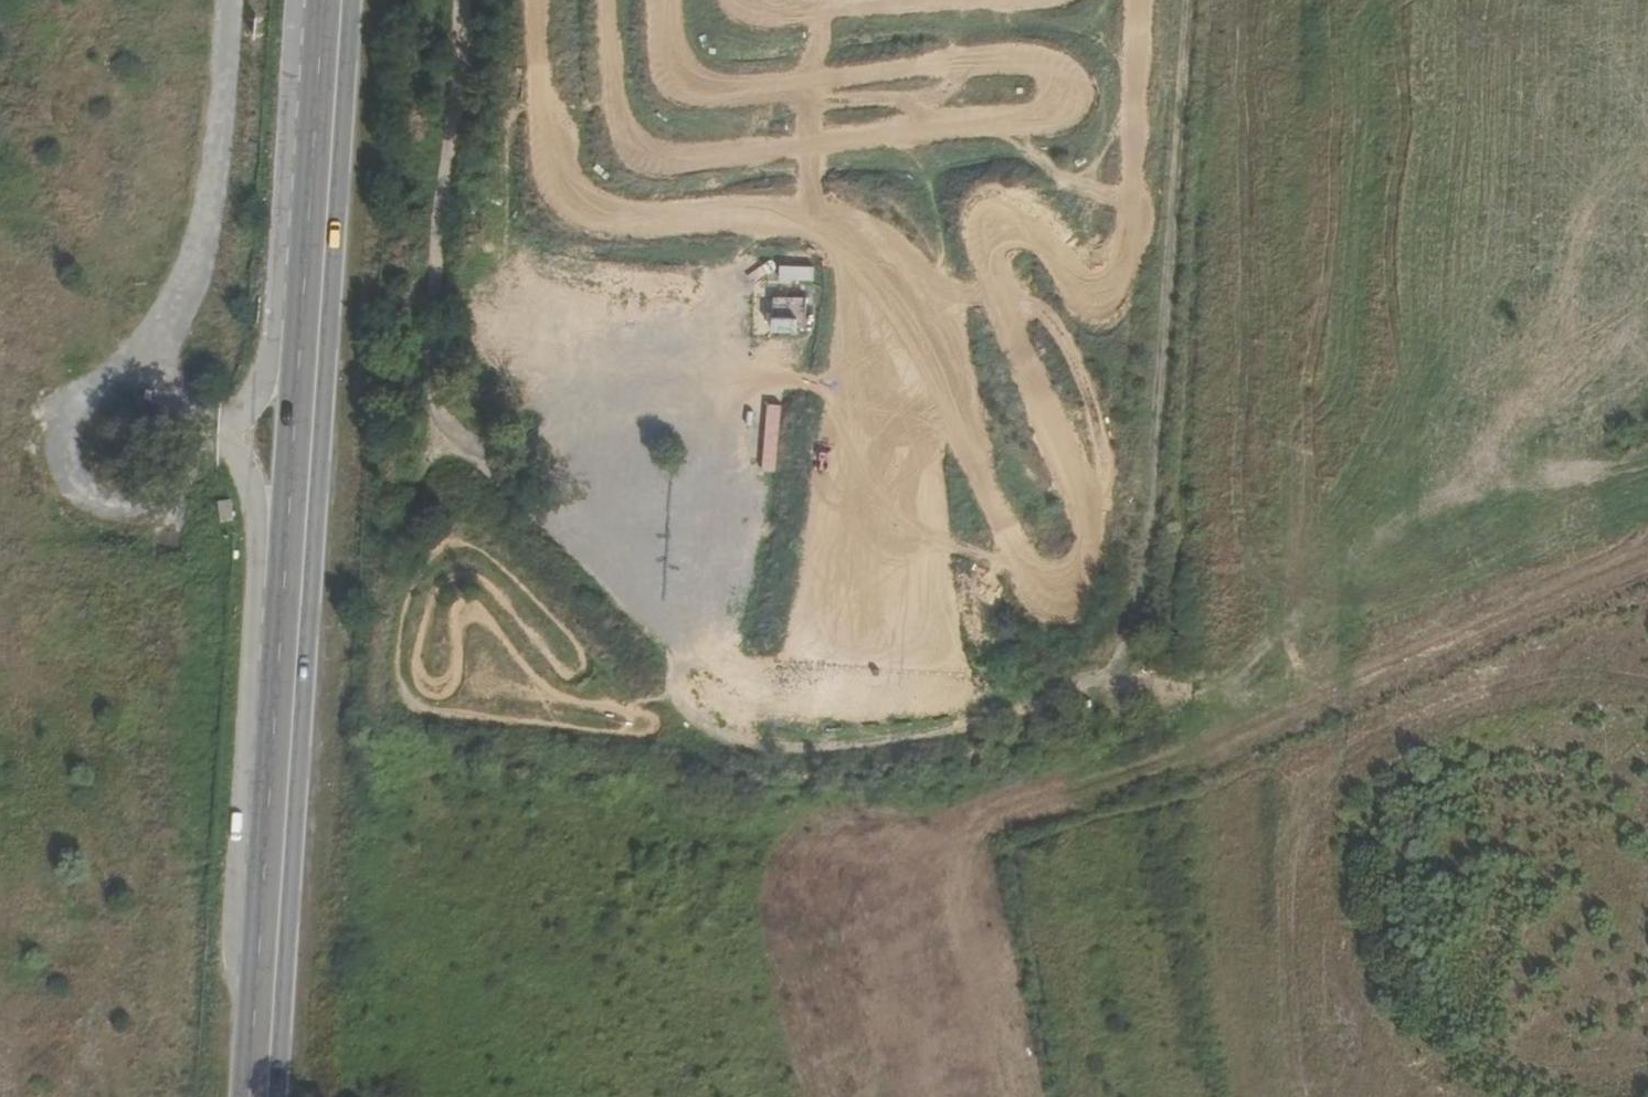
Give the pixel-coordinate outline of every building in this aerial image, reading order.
[(809,282),(809,266),(742,263),(742,279),(809,282)] [(775,330),(799,328),(798,310),(774,311),(775,330)]
